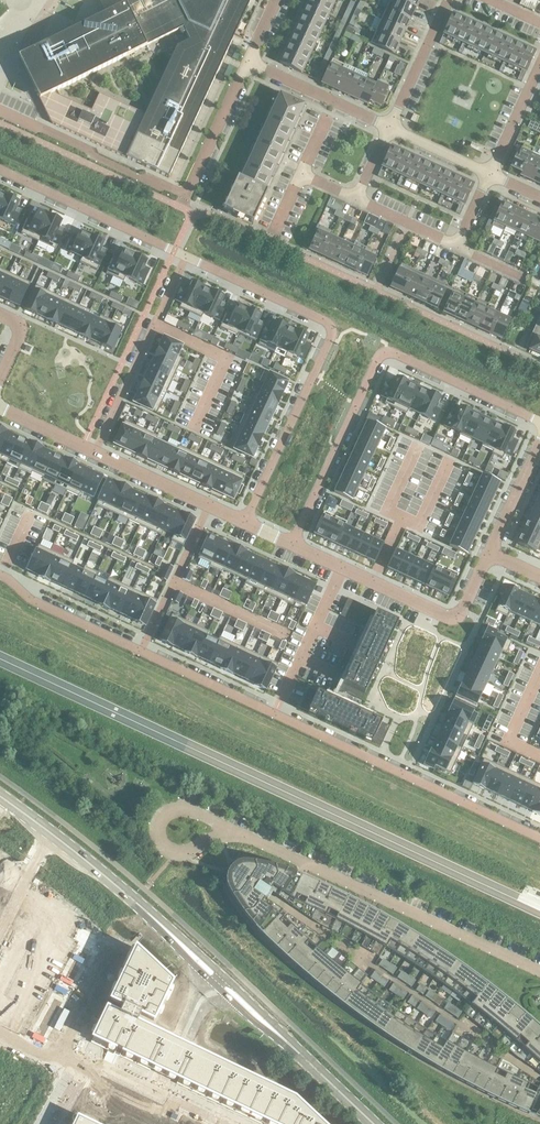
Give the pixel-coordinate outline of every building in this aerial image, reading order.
[(232,40),(228,38),(237,23),(240,18),(239,18),(247,5),(250,0),(107,0),(112,10),(19,57),(51,123),(169,178),(232,40)] [(335,0),(309,0),(280,63),(301,73),(335,0)] [(415,8),(398,0),(391,0),(387,9),(410,19),(415,8)] [(404,31),(410,19),(387,9),(381,20),(404,31)] [(453,14),(439,44),(443,46),(448,36),(463,43),(458,52),(462,54),(466,44),(504,61),(499,71),(502,73),(507,63),(522,70),(517,80),(522,82),(535,52),(453,14)] [(399,42),(404,31),(381,20),(376,31),(399,42)] [(394,54),(399,42),(376,31),(371,43),(394,54)] [(334,88),(344,65),(333,60),(322,83),(334,88)] [(345,93),(353,75),(342,70),(345,65),(344,65),(334,88),(345,93)] [(356,99),(365,81),(353,75),(345,93),(356,99)] [(368,104),(378,83),(377,83),(376,86),(365,81),(356,99),(368,104)] [(388,87),(378,83),(368,104),(370,101),(381,107),(383,103),(386,105),(392,93),(386,91),(388,87)] [(253,223),(279,167),(276,166),(304,106),(280,95),(253,155),(249,153),(223,209),(253,223)] [(414,114),(411,121),(416,123),(419,117),(414,114)] [(530,121),(527,128),(539,134),(539,126),(530,121)] [(472,143),(470,148),(476,151),(481,153),(484,148),(472,143)] [(521,175),(534,149),(524,144),(520,153),(514,150),(509,161),(513,163),(511,167),(522,172),(521,175)] [(456,213),(460,215),(474,185),(391,146),(378,176),(382,178),(386,168),(401,175),(397,185),(400,187),(405,177),(442,194),(437,204),(441,206),(445,196),(460,203),(456,213)] [(539,166),(539,162),(530,157),(534,149),(521,175),(533,181),(539,166)] [(0,213),(0,219),(15,226),(21,211),(16,209),(19,202),(7,197),(0,213)] [(503,231),(514,208),(502,203),(499,209),(495,207),(490,218),(494,220),(492,226),(503,231)] [(514,208),(503,231),(504,231),(515,236),(515,237),(526,214),(514,208)] [(30,214),(21,234),(38,242),(50,215),(49,215),(49,213),(42,209),(41,211),(39,210),(36,217),(30,214)] [(352,218),(346,215),(341,213),(339,218),(350,223),(352,218)] [(368,213),(364,223),(369,226),(374,216),(368,213)] [(526,242),(537,219),(526,214),(515,237),(526,242)] [(50,215),(38,242),(55,250),(64,230),(59,227),(62,221),(50,215)] [(537,219),(526,242),(529,237),(539,242),(539,220),(537,219)] [(387,222),(382,232),(389,235),(393,225),(387,222)] [(350,223),(347,229),(353,231),(356,226),(355,225),(350,223)] [(322,255),(332,232),(320,226),(318,232),(315,231),(310,241),(313,243),(310,249),(322,255)] [(72,235),(66,250),(82,257),(83,258),(93,236),(81,231),(78,238),(72,235)] [(333,260),(341,242),(330,237),(332,232),(322,255),(333,260)] [(82,257),(80,262),(97,270),(107,251),(101,248),(104,242),(93,236),(83,258),(82,257)] [(344,265),(353,247),(341,242),(333,260),(344,265)] [(356,271),(366,248),(366,247),(364,252),(353,247),(344,265),(356,271)] [(378,253),(366,248),(356,271),(367,276),(371,269),(372,270),(377,260),(375,259),(378,253)] [(115,254),(106,273),(124,282),(126,277),(136,255),(134,254),(135,253),(127,249),(126,251),(124,250),(121,257),(115,254)] [(508,252),(504,261),(509,264),(513,254),(508,252)] [(136,255),(126,277),(143,285),(150,270),(144,267),(147,260),(136,255)] [(403,292),(413,269),(402,264),(399,270),(397,269),(392,279),(394,280),(391,287),(403,292)] [(10,273),(0,268),(0,294),(10,273)] [(414,298),(425,275),(413,269),(403,292),(414,298)] [(0,294),(0,297),(9,301),(20,278),(10,273),(0,294)] [(425,303),(436,280),(425,275),(414,298),(425,303)] [(20,278),(9,301),(20,306),(31,283),(20,278)] [(442,306),(451,288),(448,286),(436,280),(425,303),(437,308),(439,305),(442,306)] [(183,285),(176,300),(182,303),(179,307),(190,312),(202,286),(192,281),(189,288),(183,285)] [(36,285),(25,309),(36,314),(47,290),(36,285)] [(202,286),(190,312),(201,318),(204,313),(203,313),(213,291),(202,286)] [(456,317),(466,294),(455,289),(454,290),(451,288),(442,306),(446,308),(444,312),(456,317)] [(47,290),(36,314),(47,319),(58,295),(47,290)] [(213,291),(203,313),(204,313),(219,320),(226,305),(220,303),(223,296),(213,291)] [(466,294),(456,317),(467,322),(475,304),(478,299),(467,294),(466,294)] [(58,295),(47,319),(58,324),(69,300),(58,295)] [(138,307),(140,301),(129,297),(127,303),(138,307)] [(524,298),(522,303),(529,307),(532,301),(524,298)] [(478,328),(489,305),(478,299),(475,304),(467,322),(478,328)] [(69,300),(58,324),(68,329),(80,305),(69,300)] [(229,308),(220,328),(238,336),(239,333),(238,333),(249,309),(248,309),(248,307),(241,303),(240,305),(238,304),(235,311),(229,308)] [(80,305),(68,329),(79,334),(88,315),(89,315),(91,311),(80,305)] [(490,333),(498,315),(487,310),(489,305),(478,328),(490,333)] [(249,309),(238,333),(239,333),(255,341),(263,324),(257,322),(261,315),(249,309)] [(88,315),(79,334),(90,339),(99,320),(98,320),(89,315),(88,315)] [(99,320),(90,339),(101,344),(112,320),(101,315),(98,320),(99,320)] [(510,320),(498,315),(490,333),(502,338),(510,320)] [(112,320),(101,344),(112,350),(123,326),(112,320)] [(267,325),(258,344),(275,352),(277,347),(287,326),(276,321),(273,328),(267,325)] [(287,326),(277,347),(287,352),(288,352),(298,331),(287,326)] [(534,330),(525,347),(539,354),(539,332),(534,330)] [(287,352),(285,357),(296,362),(298,357),(304,360),(311,345),(305,342),(308,336),(298,331),(288,352),(287,352)] [(164,336),(159,348),(178,357),(178,356),(183,345),(164,336)] [(211,342),(211,343),(217,346),(219,340),(213,337),(211,342)] [(159,348),(154,359),(177,370),(183,358),(178,356),(178,357),(159,348)] [(154,359),(149,369),(172,380),(177,370),(154,359)] [(149,369),(144,380),(165,390),(165,391),(167,392),(172,380),(149,369)] [(265,371),(259,382),(262,384),(262,383),(283,393),(288,381),(265,371)] [(388,381),(381,396),(387,399),(385,403),(395,408),(407,382),(397,377),(394,384),(388,381)] [(144,380),(139,391),(160,401),(160,400),(165,391),(165,390),(144,380)] [(407,382),(395,408),(407,414),(409,409),(408,409),(418,387),(407,382)] [(257,393),(257,394),(278,404),(283,393),(262,383),(262,384),(257,393)] [(418,387),(408,409),(409,409),(420,414),(430,392),(418,387)] [(139,391),(133,402),(157,413),(163,401),(160,400),(160,401),(139,391)] [(255,392),(250,403),(273,414),(278,404),(257,394),(257,393),(255,392)] [(430,392),(420,414),(436,421),(443,407),(437,404),(440,397),(430,392)] [(250,403),(245,414),(268,425),(273,414),(250,403)] [(451,411),(445,425),(460,433),(461,433),(471,411),(460,407),(457,413),(451,411)] [(460,433),(459,435),(471,441),(472,438),(482,417),(471,411),(461,433),(460,433)] [(245,414),(240,425),(263,436),(268,425),(245,414)] [(482,417),(472,438),(483,443),(483,444),(493,422),(482,417)] [(125,420),(114,444),(125,449),(136,426),(125,420)] [(368,420),(363,431),(381,439),(386,429),(368,420)] [(483,443),(482,446),(493,451),(494,451),(505,427),(493,422),(483,444),(483,443)] [(240,425),(235,436),(258,447),(263,436),(240,425)] [(136,426),(125,449),(136,454),(147,431),(136,426)] [(493,451),(492,453),(503,458),(505,454),(511,456),(517,442),(512,439),(515,432),(505,427),(494,451),(493,451)] [(147,431),(136,454),(147,459),(157,438),(158,436),(147,431)] [(363,431),(358,441),(376,449),(381,439),(363,431)] [(7,463),(10,458),(9,458),(19,438),(7,432),(6,432),(0,446),(0,460),(7,463)] [(235,436),(229,447),(253,458),(258,447),(235,436)] [(19,438),(9,458),(10,458),(21,463),(21,464),(30,443),(19,438)] [(157,438),(147,459),(158,464),(167,443),(157,438)] [(358,441),(353,451),(371,459),(376,449),(358,441)] [(21,463),(18,468),(31,474),(32,472),(42,449),(43,449),(30,442),(30,443),(21,464),(21,463)] [(167,443),(158,464),(168,469),(178,448),(167,443)] [(178,448),(168,469),(179,474),(190,451),(179,445),(178,448)] [(42,449),(32,472),(43,477),(44,477),(54,455),(43,449),(42,449)] [(190,451),(179,474),(190,479),(201,456),(190,451)] [(353,451),(349,461),(366,470),(371,459),(353,451)] [(43,477),(42,479),(55,485),(66,460),(54,455),(44,477),(43,477)] [(201,456),(190,479),(201,484),(212,461),(201,456)] [(66,460),(55,485),(67,491),(78,466),(79,466),(79,465),(66,459),(66,460)] [(212,461),(201,484),(211,489),(222,466),(212,461)] [(349,461),(344,472),(362,480),(366,470),(349,461)] [(78,466),(67,491),(79,497),(81,492),(90,471),(79,466),(78,466)] [(222,466),(211,489),(222,494),(233,471),(222,466)] [(90,471),(81,492),(93,497),(103,477),(90,471)] [(233,471),(222,494),(234,500),(237,493),(239,494),(243,486),(241,485),(245,476),(233,471)] [(344,472),(339,482),(357,490),(362,480),(344,472)] [(483,474),(478,485),(495,493),(500,482),(483,474)] [(108,480),(96,505),(107,510),(119,485),(108,480)] [(339,482),(334,492),(352,501),(357,490),(339,482)] [(119,485),(107,510),(118,515),(130,490),(131,490),(119,484),(119,485)] [(478,485),(473,495),(491,503),(495,493),(478,485)] [(130,490),(118,515),(129,520),(141,495),(130,490)] [(5,495),(3,499),(10,503),(13,498),(5,495)] [(141,495),(129,520),(140,525),(151,500),(141,495)] [(473,495),(468,505),(486,513),(491,503),(473,495)] [(29,496),(25,504),(30,506),(34,499),(29,496)] [(3,499),(0,504),(8,508),(10,503),(3,499)] [(151,500),(140,525),(150,530),(162,505),(163,505),(151,499),(151,500)] [(41,502),(37,510),(42,512),(46,504),(41,502)] [(531,511),(539,515),(539,504),(536,502),(531,511)] [(46,504),(42,512),(47,514),(50,506),(46,504)] [(162,505),(150,530),(162,535),(164,531),(163,530),(173,510),(163,505),(162,505)] [(468,505),(463,515),(481,523),(486,513),(468,505)] [(173,510),(163,530),(164,531),(174,535),(184,515),(183,515),(173,510)] [(527,521),(539,527),(539,515),(531,511),(527,521)] [(324,512),(314,534),(336,544),(345,525),(345,526),(347,522),(324,512)] [(65,513),(61,521),(66,523),(70,515),(65,513)] [(174,535),(172,540),(183,545),(195,520),(183,514),(183,515),(184,515),(174,535)] [(70,515),(66,523),(71,525),(74,518),(70,515)] [(463,515),(459,525),(477,534),(481,523),(463,515)] [(78,519),(75,526),(83,530),(86,523),(78,519)] [(517,543),(539,553),(539,552),(539,527),(527,521),(517,543)] [(345,525),(336,544),(346,549),(354,530),(345,526),(345,525)] [(459,525),(454,535),(472,544),(477,534),(459,525)] [(94,527),(90,535),(95,537),(99,529),(94,527)] [(99,529),(95,537),(100,539),(103,531),(99,529)] [(354,530),(346,549),(355,553),(364,534),(354,530)] [(364,534),(355,553),(365,558),(373,539),(364,534)] [(209,535),(198,558),(210,564),(211,564),(222,541),(209,535)] [(454,535),(449,546),(467,554),(472,544),(454,535)] [(115,537),(112,545),(116,547),(120,539),(115,537)] [(120,539),(116,547),(121,549),(125,541),(120,539)] [(373,539),(365,558),(375,562),(383,544),(373,539)] [(210,564),(209,566),(222,572),(223,570),(223,569),(234,547),(233,547),(222,541),(211,564),(210,564)] [(39,545),(27,570),(38,575),(39,575),(51,550),(39,545)] [(158,546),(155,553),(164,557),(167,551),(158,546)] [(234,547),(223,569),(223,570),(235,575),(245,552),(246,553),(246,552),(233,546),(233,547),(234,547)] [(137,547),(133,555),(138,557),(142,549),(137,547)] [(142,549),(138,557),(143,559),(146,551),(142,549)] [(396,549),(387,568),(397,573),(406,554),(396,549)] [(38,575),(38,576),(51,581),(50,581),(62,556),(51,550),(39,575),(38,575)] [(245,552),(235,575),(246,580),(247,581),(257,558),(246,553),(245,552)] [(406,554),(397,573),(407,577),(416,559),(406,554)] [(62,556),(50,581),(51,581),(62,586),(71,566),(72,566),(74,561),(62,556)] [(158,557),(155,565),(159,567),(163,559),(158,557)] [(246,580),(245,583),(258,589),(269,563),(257,558),(247,581),(246,580)] [(416,559),(407,577),(417,582),(425,563),(416,559)] [(269,563),(258,589),(270,594),(281,569),(269,563)] [(425,563),(417,582),(426,586),(435,568),(435,567),(425,563)] [(168,564),(164,571),(170,574),(173,567),(168,564)] [(435,568),(426,586),(448,597),(459,574),(436,564),(435,567),(435,568)] [(71,566),(62,586),(74,592),(83,571),(72,566),(71,566)] [(83,571),(74,592),(86,597),(95,577),(96,577),(98,572),(85,566),(83,571)] [(281,569),(270,594),(282,600),(293,575),(294,575),(294,574),(281,568),(281,569)] [(187,569),(182,579),(189,582),(193,572),(187,569)] [(164,571),(161,579),(167,581),(170,574),(164,571)] [(293,575),(282,600),(293,605),(294,603),(293,602),(304,580),(294,575),(293,575)] [(95,577),(86,597),(97,603),(107,582),(96,577),(95,577)] [(97,603),(110,609),(110,608),(121,583),(109,578),(107,582),(97,603)] [(505,582),(519,587),(520,583),(506,578),(505,582)] [(204,579),(200,587),(205,589),(208,582),(204,579)] [(304,580),(293,602),(294,603),(305,608),(315,585),(304,580)] [(121,583),(110,608),(110,609),(121,614),(133,589),(121,583)] [(503,596),(495,611),(507,616),(509,612),(509,611),(518,591),(519,591),(504,584),(499,594),(503,596)] [(223,588),(219,596),(224,598),(228,591),(223,588)] [(133,589),(121,614),(133,619),(133,620),(145,594),(133,589)] [(177,591),(172,601),(178,604),(183,594),(177,591)] [(228,591),(224,598),(229,601),(232,593),(228,591)] [(518,591),(509,611),(509,612),(520,616),(529,596),(519,591),(518,591)] [(133,619),(133,620),(145,626),(158,600),(145,594),(133,620),(133,619)] [(529,596),(520,616),(531,621),(539,601),(529,596)] [(368,628),(339,690),(362,700),(398,622),(348,598),(340,615),(368,628)] [(194,599),(191,607),(195,609),(199,601),(194,599)] [(247,600),(243,607),(248,610),(251,602),(247,600)] [(531,621),(539,626),(539,601),(539,600),(539,601),(531,621)] [(251,602),(248,610),(252,612),(256,604),(251,602)] [(214,608),(210,616),(215,618),(218,610),(214,608)] [(218,610),(215,618),(219,620),(223,613),(218,610)] [(271,611),(267,619),(272,621),(275,613),(271,611)] [(275,613),(272,621),(276,623),(280,615),(275,613)] [(172,614),(160,640),(173,646),(173,645),(185,620),(172,614)] [(488,618),(486,623),(494,626),(496,621),(488,618)] [(238,619),(234,627),(239,629),(242,622),(238,619)] [(185,620),(173,645),(184,651),(185,651),(196,626),(185,620)] [(292,621),(288,628),(293,631),(296,623),(292,621)] [(242,622),(239,629),(243,632),(247,624),(242,622)] [(184,651),(197,657),(197,656),(206,636),(207,636),(209,632),(196,626),(185,651),(184,651)] [(488,626),(481,641),(482,641),(502,650),(502,651),(507,653),(512,641),(497,634),(498,631),(488,626)] [(261,631),(258,638),(262,641),(266,633),(261,631)] [(266,633),(262,641),(267,643),(271,635),(266,633)] [(206,636),(197,656),(197,657),(209,662),(218,642),(207,636),(206,636)] [(218,642),(209,662),(220,667),(221,668),(232,643),(220,637),(218,642)] [(282,640),(279,648),(283,650),(287,643),(282,640)] [(482,641),(477,652),(497,661),(502,651),(502,650),(482,641)] [(220,667),(220,668),(233,674),(233,673),(244,648),(232,643),(221,668),(220,667)] [(244,648),(233,673),(245,679),(256,654),(244,648)] [(477,652),(472,663),(492,672),(497,661),(477,652)] [(256,654),(245,679),(255,684),(267,659),(256,654)] [(255,684),(254,684),(266,690),(278,664),(267,659),(255,684)] [(472,663),(467,673),(487,683),(492,672),(472,663)] [(462,684),(482,693),(487,683),(467,673),(462,684)] [(461,683),(456,695),(477,705),(482,693),(462,684),(461,683)] [(309,688),(300,708),(308,712),(309,711),(373,741),(373,742),(381,746),(390,726),(309,688)] [(453,700),(447,713),(448,714),(448,713),(468,723),(469,722),(474,710),(453,700)] [(448,714),(443,725),(463,735),(467,737),(473,724),(469,722),(468,723),(448,713),(448,714)] [(486,721),(482,729),(487,731),(491,723),(486,721)] [(443,725),(437,737),(457,746),(463,735),(443,725)] [(432,748),(431,749),(456,761),(462,748),(457,746),(437,737),(432,748)] [(431,748),(424,764),(434,769),(435,766),(451,773),(456,761),(431,749),(432,748),(431,748)] [(484,758),(472,784),(485,790),(485,789),(497,764),(484,758)] [(497,764),(485,789),(497,795),(508,770),(497,764)] [(508,770),(497,795),(509,800),(520,775),(508,770)] [(520,775),(509,800),(521,806),(532,781),(520,775)] [(521,806),(532,811),(533,812),(539,796),(539,784),(532,781),(521,806)] [(532,812),(539,816),(539,796),(533,812),(532,811),(532,812)] [(228,888),(228,889),(229,891),(231,895),(234,898),(238,905),(242,911),(247,917),(252,923),(257,929),(264,936),(277,949),(291,962),(306,974),(320,986),(335,998),(344,1005),(361,1018),(379,1031),(397,1043),(415,1054),(433,1065),(444,1071),(460,1080),(477,1089),(494,1098),(511,1106),(528,1114),(533,1116),(539,1118),(539,1090),(538,1089),(519,1080),(501,1071),(483,1062),(465,1053),(447,1043),(429,1032),(411,1020),(394,1009),(377,997),(360,984),(344,972),(328,959),(313,946),(298,932),(283,918),(262,903),(265,899),(254,891),(259,884),(262,886),(263,885),(271,890),(273,886),(294,901),(313,909),(332,918),(350,927),(367,937),(385,947),(395,953),(411,963),(427,973),(442,983),(457,994),(472,1005),(488,1018),(504,1031),(519,1044),(534,1058),(539,1063),(539,1027),(527,1016),(521,1010),(514,1004),(507,999),(493,988),(486,982),(472,972),(458,962),(451,957),(437,948),(430,943),(416,934),(408,930),(394,921),(386,917),(371,909),(364,905),(349,897),(341,893),(333,889),(326,886),(318,882),(306,877),(296,873),(294,872),(291,871),(286,869),(281,868),(277,866),(267,864),(262,863),(257,862),(252,861),(248,861),(245,861),(242,861),(239,862),(236,863),(233,865),(231,867),(229,869),(228,872),(227,874),(226,876),(226,879),(226,881),(226,883),(227,885),(227,886),(228,888)] [(91,1043),(150,1071),(152,1066),(165,1072),(179,1079),(176,1084),(260,1123),(322,1123),(295,1098),(193,1050),(191,1053),(178,1046),(165,1040),(166,1037),(137,1023),(141,1014),(154,1021),(172,982),(136,949),(111,1000),(123,1006),(119,1014),(107,1008),(91,1043)] [(386,969),(390,964),(383,960),(379,965),(386,969)] [(396,968),(390,964),(386,969),(393,974),(396,968)] [(378,982),(381,977),(375,972),(371,978),(378,982)] [(405,982),(408,976),(402,972),(398,977),(405,982)] [(415,981),(408,976),(405,982),(411,986),(415,981)] [(384,986),(388,981),(381,977),(378,982),(384,986)] [(396,994),(400,989),(393,985),(390,990),(396,994)] [(420,985),(417,990),(423,994),(427,989),(420,985)] [(403,999),(406,993),(400,989),(396,994),(403,999)] [(432,1001),(436,995),(430,991),(426,996),(432,1001)] [(443,1000),(436,995),(432,1001),(439,1005),(443,1000)] [(415,1007),(418,1002),(412,997),(408,1003),(415,1007)] [(424,1013),(428,1008),(421,1003),(417,1009),(424,1013)] [(451,1013),(455,1008),(448,1003),(444,1009),(451,1013)] [(431,1018),(434,1012),(428,1008),(424,1013),(431,1018)] [(461,1012),(455,1008),(451,1013),(458,1017),(461,1012)] [(443,1026),(446,1020),(440,1016),(436,1021),(443,1026)] [(449,1030),(453,1025),(446,1020),(443,1026),(449,1030)] [(76,1123),(94,1123),(85,1119),(86,1117),(78,1114),(77,1116),(77,1115),(76,1116),(75,1116),(74,1116),(74,1117),(73,1118),(73,1119),(74,1120),(74,1121),(75,1121),(77,1122),(76,1123)]
